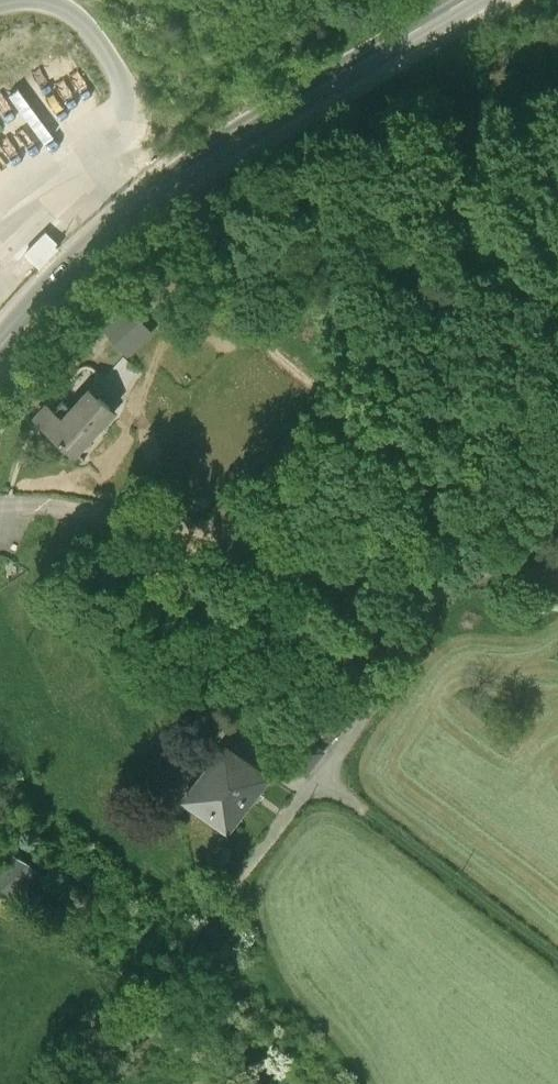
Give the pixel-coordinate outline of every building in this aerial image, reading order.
[(44,234),(22,256),(35,270),(58,248),(44,234)] [(127,308),(104,329),(126,352),(148,332),(127,308)] [(121,392),(137,375),(122,361),(106,378),(121,392)] [(89,390),(71,409),(62,401),(51,414),(54,416),(44,427),(55,437),(73,453),(97,427),(100,430),(115,413),(89,390)] [(228,750),(187,805),(226,833),(267,779),(228,750)]
